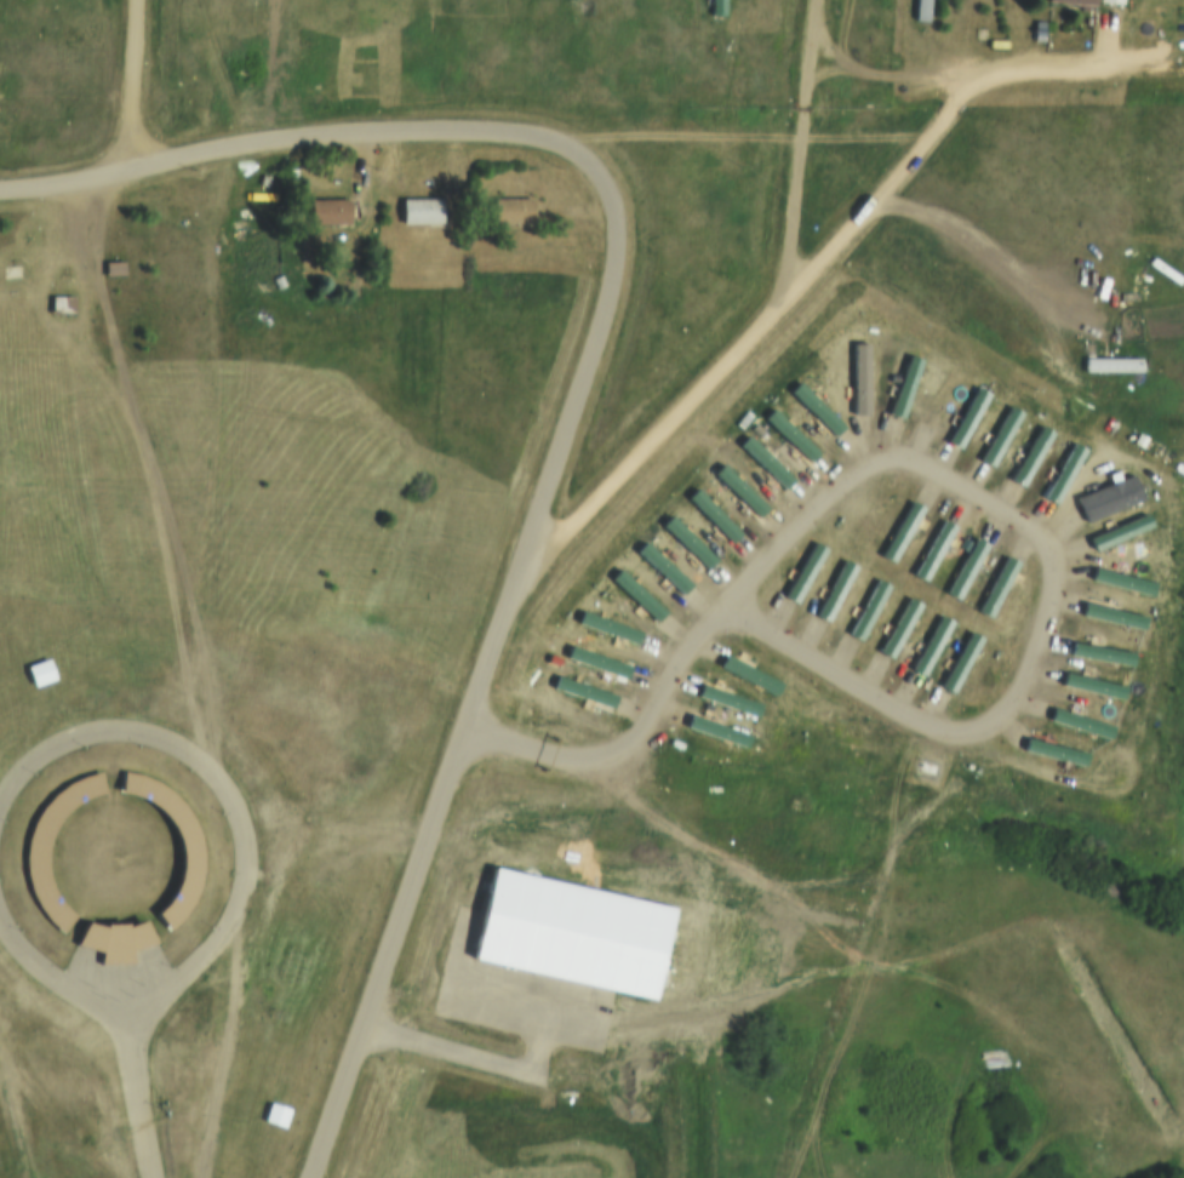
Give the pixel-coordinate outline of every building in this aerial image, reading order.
[(709,13),(709,0),(723,0),(722,13),(709,13)] [(308,198),(345,198),(345,222),(308,222),(308,198)] [(400,198),(439,198),(439,222),(400,222),(400,198)] [(490,198),(530,198),(530,223),(490,223),(490,198)] [(124,263),(106,263),(106,277),(124,277),(124,263)] [(52,314),(75,314),(75,297),(52,297),(52,314)] [(851,341),(865,341),(865,411),(852,412),(851,341)] [(905,350),(917,354),(898,419),(886,416),(905,350)] [(1081,358),(1136,359),(1136,372),(1081,372),(1081,358)] [(788,393),(799,382),(841,424),(830,435),(788,393)] [(974,384),(985,389),(955,450),(943,444),(974,384)] [(1006,402),(1017,408),(986,468),(976,462),(1006,402)] [(761,419),(772,408),(816,452),(805,463),(761,419)] [(1036,423),(1048,429),(1018,487),(1006,481),(1036,423)] [(737,447),(747,438),(790,481),(779,491),(737,447)] [(1069,442),(1081,448),(1051,507),(1039,501),(1069,442)] [(713,475),(722,465),(765,508),(755,517),(713,475)] [(1071,497),(1128,474),(1139,501),(1082,525),(1071,497)] [(686,499),(698,488),(738,533),(726,543),(686,499)] [(906,502),(919,509),(887,566),(875,560),(906,502)] [(1142,513),(1148,528),(1091,551),(1085,536),(1142,513)] [(659,527),(669,516),(713,560),(702,571),(659,527)] [(939,519),(951,526),(919,585),(906,578),(939,519)] [(972,537),(984,544),(951,604),(939,596),(972,537)] [(812,541),(823,548),(791,606),(779,599),(812,541)] [(635,553),(645,543),(688,585),(677,596),(635,553)] [(972,617),(1002,555),(1013,560),(984,622),(972,617)] [(841,560),(853,566),(822,624),(810,617),(841,560)] [(1093,566),(1149,581),(1144,597),(1088,583),(1093,566)] [(608,578),(619,567),(663,611),(652,622),(608,578)] [(873,579),(886,587),(854,642),(842,636),(873,579)] [(905,595),(919,602),(886,661),(874,653),(905,595)] [(1082,600),(1140,616),(1137,631),(1079,617),(1082,600)] [(580,608),(637,629),(631,645),(576,625),(580,608)] [(937,613),(950,621),(919,677),(905,671),(937,613)] [(966,630),(979,637),(948,694),(934,687),(966,630)] [(1069,641),(1128,652),(1125,669),(1066,659),(1069,641)] [(568,644),(625,664),(620,679),(564,658),(568,644)] [(723,656),(777,686),(770,698),(716,669),(723,656)] [(1062,671),(1120,685),(1116,703),(1057,690),(1062,671)] [(554,674),(613,694),(608,708),(549,687),(554,674)] [(700,682),(756,704),(750,720),(694,698),(700,682)] [(688,714),(744,736),(738,750),(683,728),(688,714)] [(116,789),(118,768),(133,772),(149,777),(164,785),(176,795),(185,808),(194,823),(199,839),(200,854),(199,870),(195,886),(189,900),(179,914),(167,926),(155,910),(164,902),(171,891),(177,880),(179,868),(181,854),(179,842),(176,830),(170,819),(161,810),(151,801),(141,795),(128,790),(116,789)] [(62,928),(48,919),(39,905),(32,891),(27,875),(24,859),(25,844),(29,828),(36,813),(45,800),(57,788),(70,779),(86,773),(102,770),(104,789),(92,791),(80,796),(69,804),(61,812),(53,823),(47,834),(45,846),(44,859),(45,871),(50,884),(56,894),(63,904),(73,913),(62,928)] [(128,949),(131,960),(98,961),(99,950),(90,948),(73,943),(84,919),(96,923),(103,925),(104,922),(122,921),(124,923),(133,922),(144,917),(156,940),(141,947),(128,949)]
